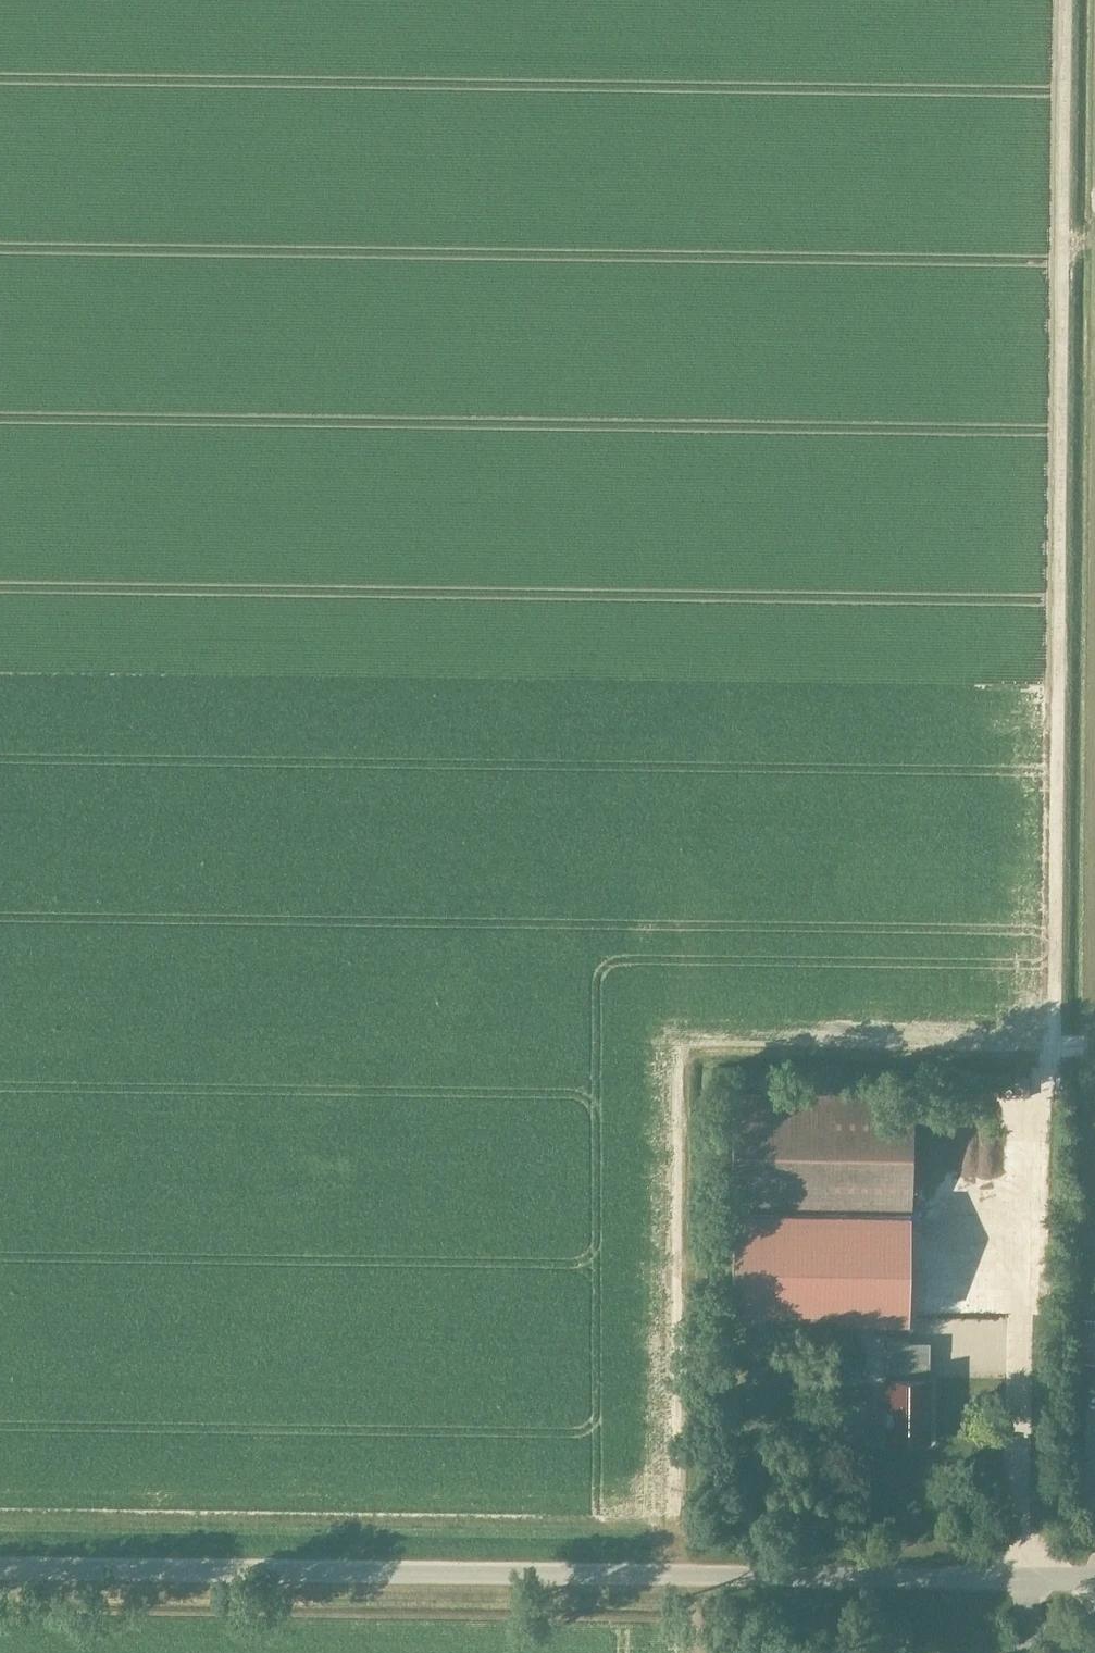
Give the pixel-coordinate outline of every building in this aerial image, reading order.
[(731,1092),(731,1205),(906,1206),(907,1093),(787,1093),(788,1084),(769,1084),(769,1093),(731,1092)] [(945,1229),(968,1229),(968,1194),(918,1194),(918,1220),(909,1220),(909,1242),(945,1242),(945,1229)] [(886,1242),(899,1242),(898,1219),(866,1220),(867,1251),(887,1250),(886,1242)] [(995,1272),(1001,1284),(1016,1277),(1010,1265),(995,1272)] [(886,1440),(928,1440),(929,1358),(889,1358),(888,1376),(887,1376),(887,1386),(882,1386),(881,1405),(872,1405),(871,1438),(886,1438),(886,1440)]
